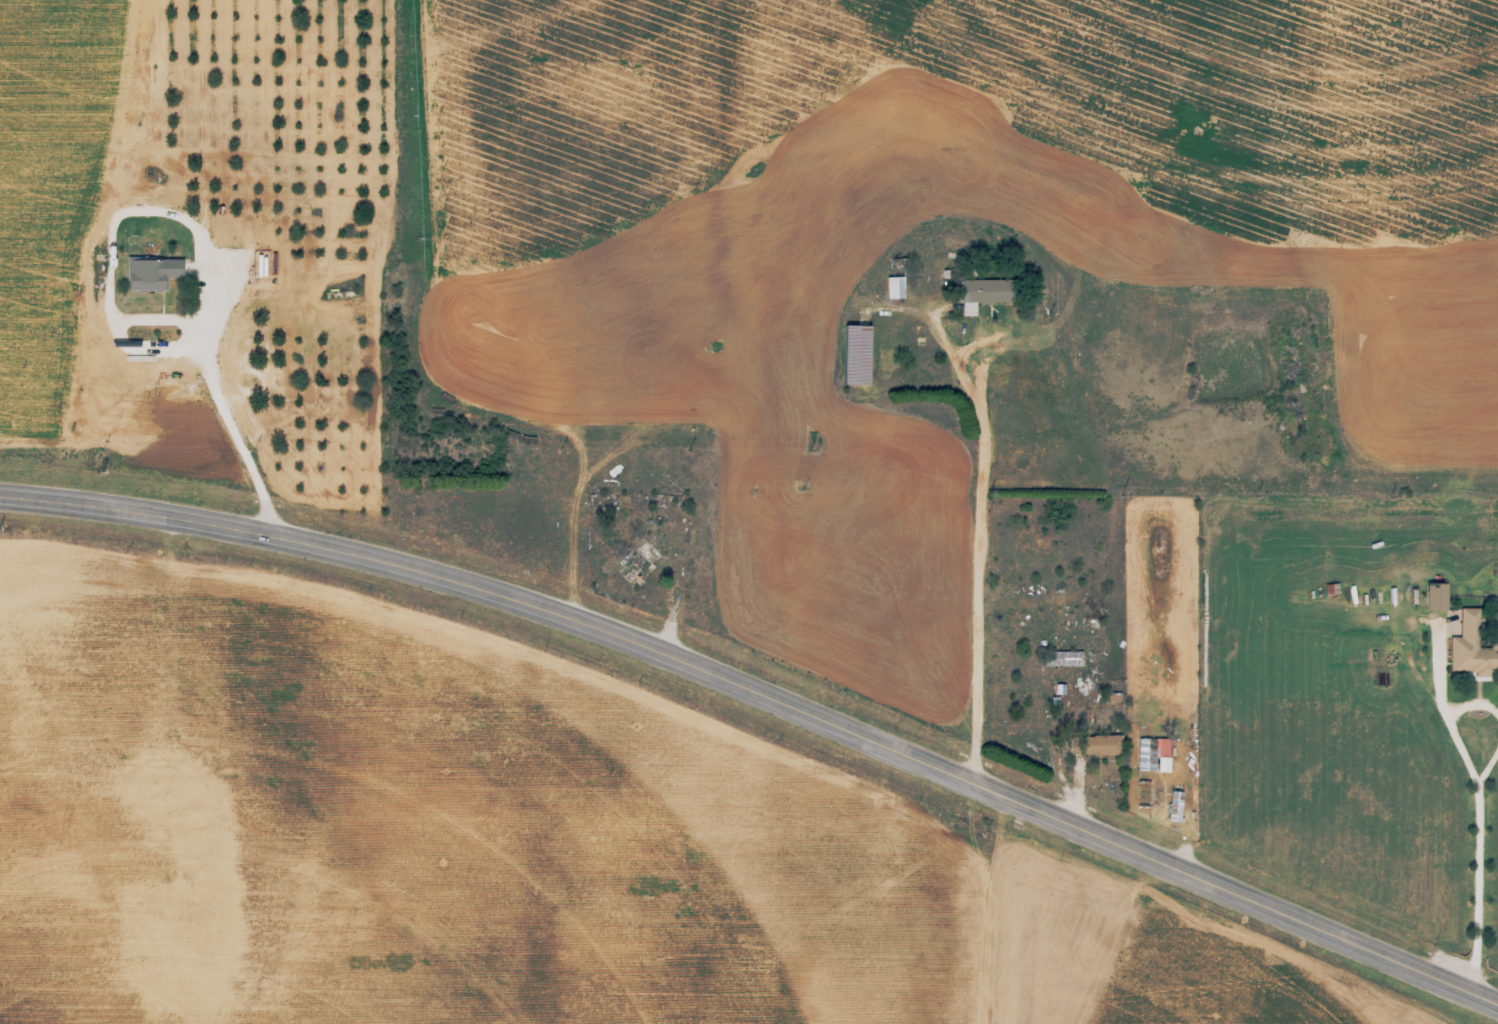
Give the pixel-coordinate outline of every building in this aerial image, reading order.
[(128,290),(167,290),(167,277),(184,277),(184,258),(128,258),(128,290)] [(888,299),(905,299),(905,275),(888,275),(888,299)] [(963,312),(975,312),(975,302),(1015,302),(1015,279),(963,279),(963,312)] [(872,326),(844,325),(843,385),(871,385),(872,326)] [(1495,673),(1495,672),(1497,672),(1497,643),(1491,643),(1491,647),(1480,647),(1481,608),(1462,608),(1462,638),(1451,638),(1451,673),(1495,673)] [(1043,651),(1043,666),(1083,666),(1083,651),(1043,651)] [(1086,735),(1086,755),(1124,755),(1124,735),(1086,735)] [(1171,773),(1171,739),(1157,739),(1157,773),(1171,773)] [(1182,791),(1169,791),(1169,821),(1182,821),(1182,791)]
